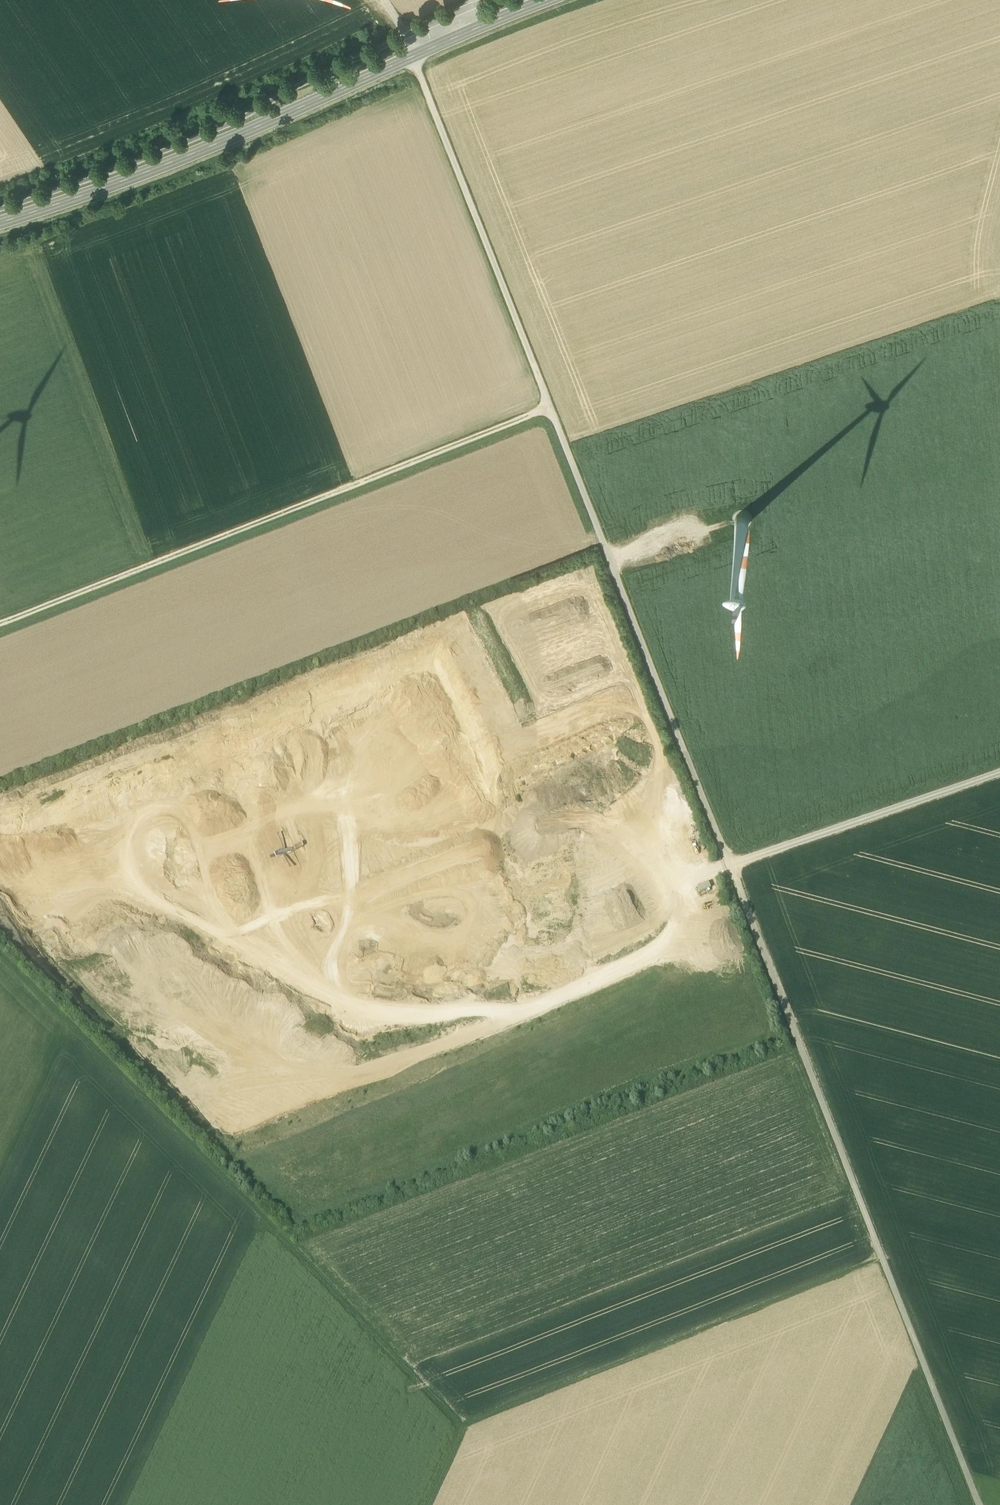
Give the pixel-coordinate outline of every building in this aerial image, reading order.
[(696,888),(699,893),(710,886),(707,881),(696,888)]
